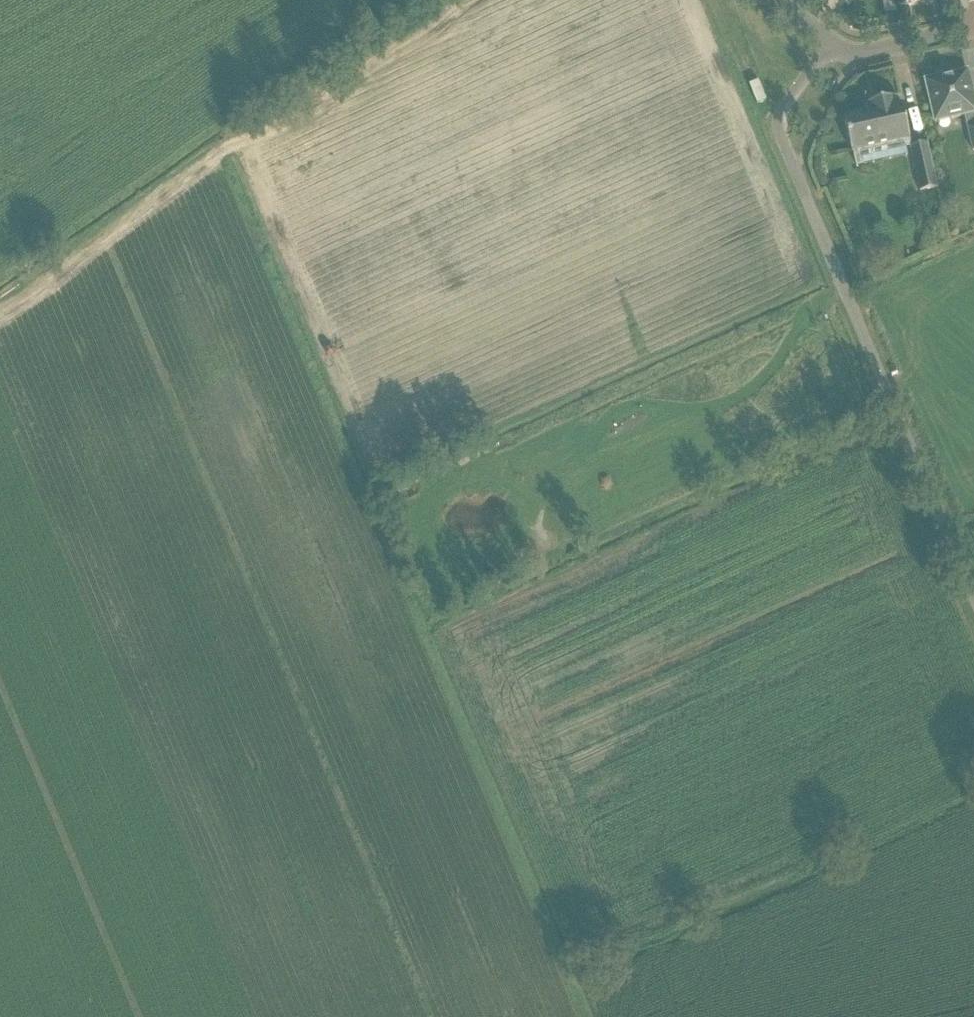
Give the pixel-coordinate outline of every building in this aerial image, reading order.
[(884,15),(895,13),(895,8),(933,3),(932,0),(882,0),(884,15)] [(930,101),(935,123),(964,116),(972,152),(973,152),(973,114),(973,104),(967,72),(925,81),(930,101)] [(866,105),(868,113),(843,118),(851,152),(909,139),(902,105),(898,106),(896,98),(866,105)] [(910,147),(921,192),(937,188),(927,143),(910,147)]
